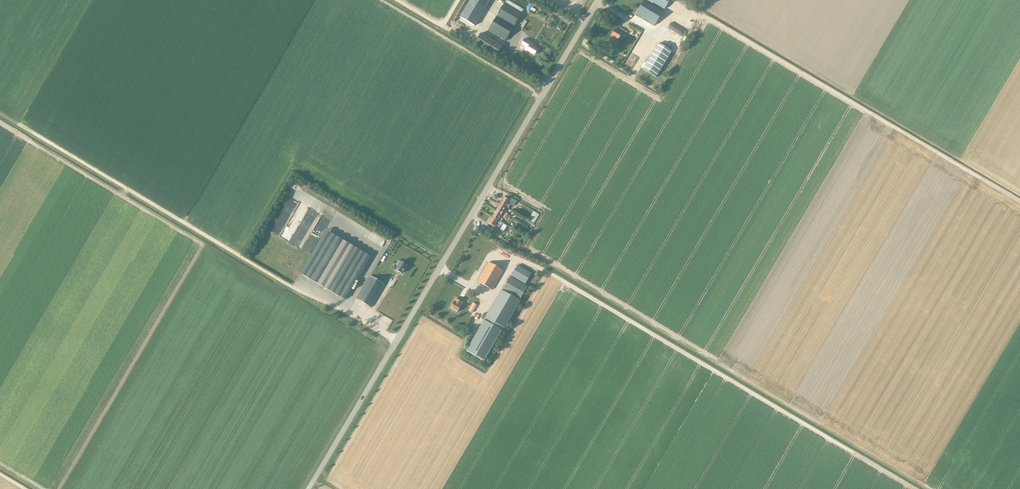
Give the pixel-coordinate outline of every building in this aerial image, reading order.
[(461,17),(474,25),(489,1),(488,0),(471,0),(461,17)] [(494,10),(498,0),(497,0),(489,0),(487,6),(494,10)] [(644,0),(635,14),(654,25),(663,11),(644,0)] [(664,9),(669,0),(648,0),(664,9)] [(513,27),(522,13),(505,3),(497,17),(488,31),(505,41),(513,27)] [(670,23),(667,28),(685,39),(688,33),(670,23)] [(611,36),(618,40),(621,34),(624,36),(626,32),(620,28),(618,32),(614,29),(611,36)] [(502,46),(480,33),(474,44),(495,57),(502,46)] [(534,55),(537,49),(532,46),(533,44),(524,39),(521,45),(525,48),(524,49),(534,55)] [(656,77),(671,51),(658,43),(642,69),(656,77)] [(506,52),(501,49),(497,57),(502,60),(506,52)] [(505,207),(508,209),(511,204),(514,206),(516,201),(510,198),(509,200),(504,197),(500,204),(505,207)] [(501,213),(505,207),(500,204),(496,210),(501,213)] [(498,220),(501,213),(496,210),(492,217),(498,220)] [(534,223),(539,214),(533,211),(528,220),(534,223)] [(295,225),(301,218),(294,212),(289,219),(295,225)] [(492,217),(488,223),(494,226),(492,230),(498,233),(503,223),(498,220),(492,217)] [(325,230),(300,273),(344,299),(370,257),(325,230)] [(398,266),(395,270),(401,273),(402,272),(403,272),(405,268),(406,265),(400,261),(398,260),(396,264),(398,266)] [(488,262),(477,281),(491,290),(502,271),(488,262)] [(531,273),(517,265),(511,276),(525,284),(531,273)] [(369,276),(356,299),(370,307),(384,284),(369,276)] [(527,286),(510,276),(502,290),(519,300),(527,286)] [(500,290),(483,320),(485,321),(502,331),(520,301),(500,290)] [(455,298),(450,308),(457,312),(462,303),(455,298)] [(472,312),(477,304),(472,301),(468,310),(472,312)] [(485,321),(467,352),(485,362),(502,331),(485,321)]
